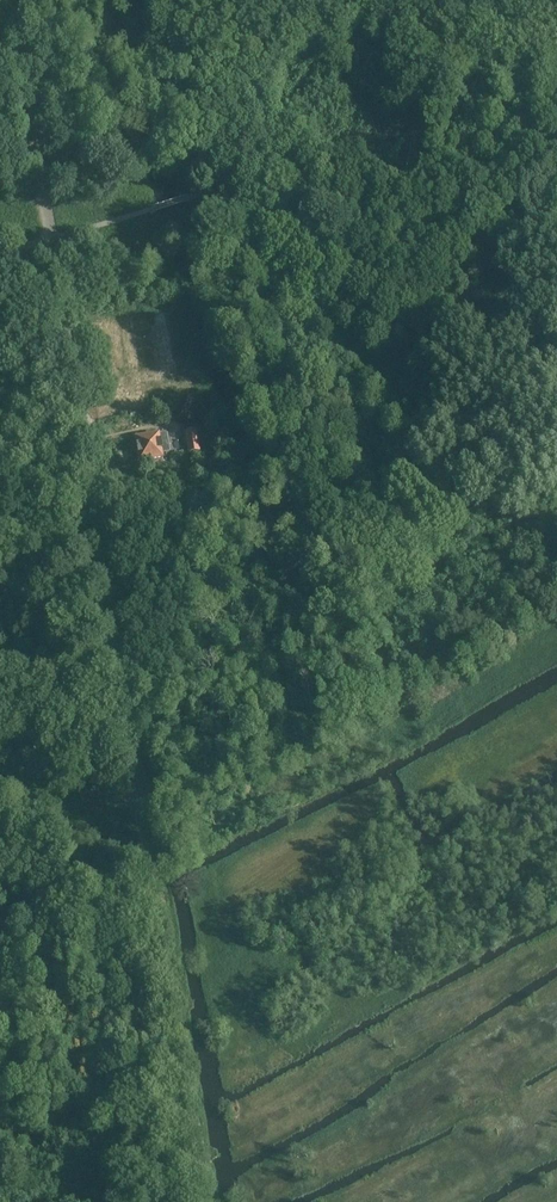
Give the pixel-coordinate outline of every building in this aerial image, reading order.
[(166,434),(159,436),(158,434),(135,437),(139,461),(162,457),(162,453),(169,452),(169,456),(199,451),(195,427),(165,432),(166,434)]
